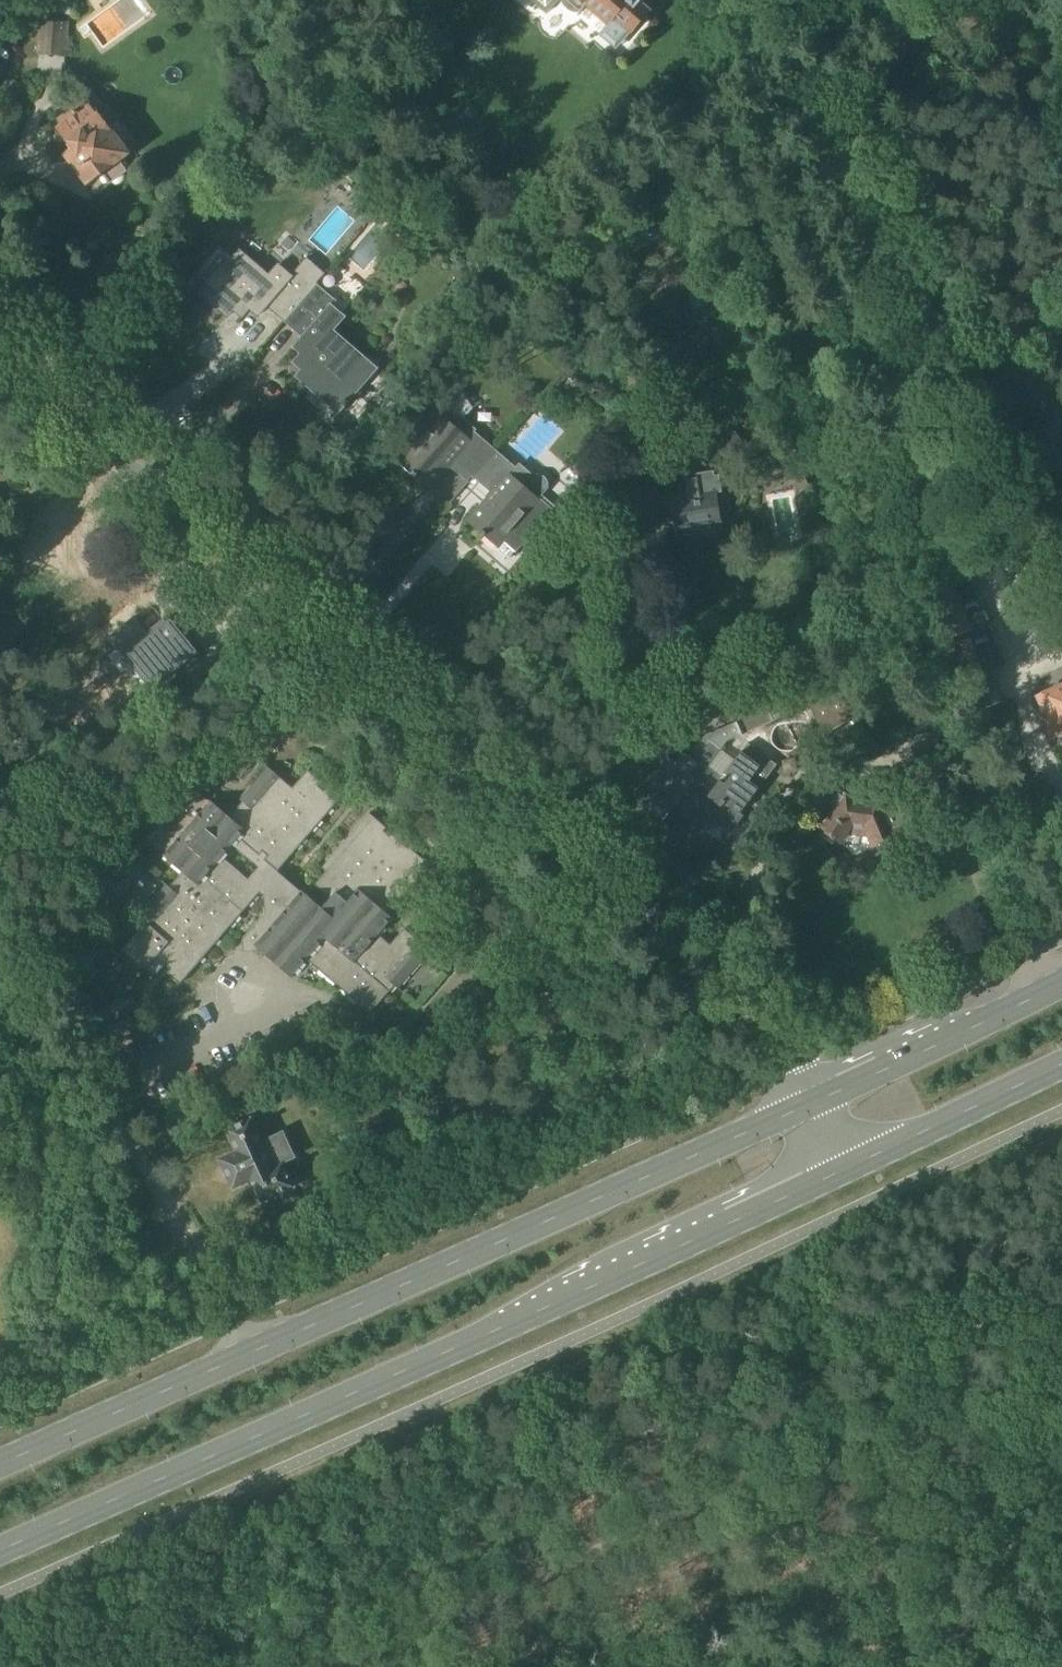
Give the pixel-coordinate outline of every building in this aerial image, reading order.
[(58,11),(71,16),(78,0),(62,0),(58,11)] [(546,14),(558,0),(530,0),(546,14)] [(580,15),(586,7),(607,26),(614,18),(631,33),(636,26),(640,30),(647,21),(644,18),(650,11),(641,3),(643,0),(562,0),(562,2),(563,4),(564,7),(566,10),(568,11),(571,12),(574,13),(578,13),(580,15)] [(66,57),(69,23),(40,20),(39,42),(38,55),(66,57)] [(78,147),(64,157),(75,172),(73,176),(80,185),(84,184),(89,189),(105,177),(111,185),(127,172),(121,164),(133,155),(114,130),(116,129),(104,113),(101,115),(88,98),(58,121),(78,147)] [(326,167),(336,174),(344,163),(334,156),(326,167)] [(382,199),(373,191),(364,201),(373,209),(382,199)] [(284,322),(316,284),(324,274),(309,261),(293,279),(277,266),(268,277),(238,251),(231,260),(218,249),(189,284),(227,317),(240,301),(258,316),(266,306),(284,322)] [(316,284),(284,322),(301,337),(293,347),(311,361),(297,377),(335,410),(372,366),(332,332),(346,316),(333,306),(337,302),(316,284)] [(456,429),(473,409),(463,393),(442,417),(441,416),(401,462),(429,486),(452,459),(473,477),(496,450),(475,432),(468,439),(456,429)] [(726,461),(744,446),(735,434),(716,449),(726,461)] [(712,479),(710,466),(715,464),(708,439),(689,445),(696,467),(684,471),(686,481),(686,483),(670,486),(672,498),(665,499),(667,508),(673,507),(676,524),(674,524),(676,539),(721,532),(719,520),(725,519),(725,514),(731,513),(728,496),(722,497),(721,493),(716,494),(713,478),(712,479)] [(517,468),(496,450),(473,477),(493,494),(470,521),(482,532),(480,534),(484,537),(509,559),(522,545),(525,543),(529,540),(532,537),(535,533),(538,529),(540,525),(545,519),(534,509),(540,502),(539,501),(549,489),(550,487),(550,485),(549,483),(549,482),(548,480),(546,479),(545,477),(543,476),(542,476),(540,475),(538,475),(536,476),(534,476),(520,464),(517,468)] [(792,482),(797,491),(809,485),(804,476),(792,482)] [(108,639),(159,702),(170,694),(164,687),(197,661),(194,657),(197,654),(169,620),(166,623),(163,620),(148,633),(134,617),(108,639)] [(1038,696),(1051,725),(1047,727),(1051,736),(1061,732),(1061,686),(1038,696)] [(779,702),(776,695),(764,700),(738,711),(742,721),(706,735),(689,757),(684,753),(676,764),(668,758),(646,787),(661,798),(659,801),(670,810),(694,779),(696,781),(721,749),(726,742),(747,733),(773,722),(793,713),(787,699),(779,702)] [(915,744),(911,745),(914,757),(923,781),(932,777),(949,773),(937,737),(933,738),(931,729),(912,736),(915,744)] [(754,774),(762,764),(767,757),(763,755),(766,751),(751,740),(747,733),(726,742),(721,749),(696,781),(694,779),(670,810),(671,811),(678,801),(709,824),(715,816),(730,827),(764,782),(754,774)] [(236,746),(222,764),(239,779),(254,761),(236,746)] [(392,833),(389,836),(384,831),(387,828),(374,817),(326,872),(315,885),(328,896),(331,898),(322,908),(278,871),(341,798),(328,787),(324,791),(318,787),(322,782),(308,770),(293,788),(263,763),(263,764),(268,769),(242,799),(236,795),(235,796),(243,802),(230,817),(201,793),(205,788),(193,778),(170,805),(163,798),(162,800),(167,804),(140,834),(135,830),(134,831),(182,872),(170,887),(162,881),(161,882),(166,886),(140,917),(135,912),(134,913),(146,923),(163,938),(148,956),(162,968),(165,964),(171,969),(167,973),(180,984),(243,911),(259,892),(264,897),(265,915),(243,941),(243,952),(255,952),(257,949),(291,977),(306,959),(370,1014),(390,991),(386,988),(391,982),(402,992),(403,991),(398,987),(428,951),(433,955),(434,954),(404,928),(390,945),(379,935),(392,919),(392,920),(393,919),(388,914),(430,865),(417,854),(414,858),(408,853),(412,849),(392,833)] [(754,774),(764,782),(772,771),(762,764),(754,774)] [(871,804),(852,801),(838,791),(828,804),(835,809),(820,829),(824,832),(820,837),(831,846),(835,841),(839,844),(848,833),(866,834),(872,848),(876,846),(879,853),(894,847),(891,840),(895,838),(895,837),(912,830),(896,793),(871,804)] [(154,977),(162,968),(148,956),(163,938),(146,923),(122,951),(154,977)] [(706,1048),(712,1054),(716,1049),(710,1043),(706,1048)] [(261,1140),(250,1117),(225,1128),(235,1150),(218,1158),(231,1187),(249,1179),(259,1201),(294,1185),(284,1161),(294,1156),(283,1131),(261,1140)] [(100,1610),(101,1622),(116,1621),(116,1609),(100,1610)]
